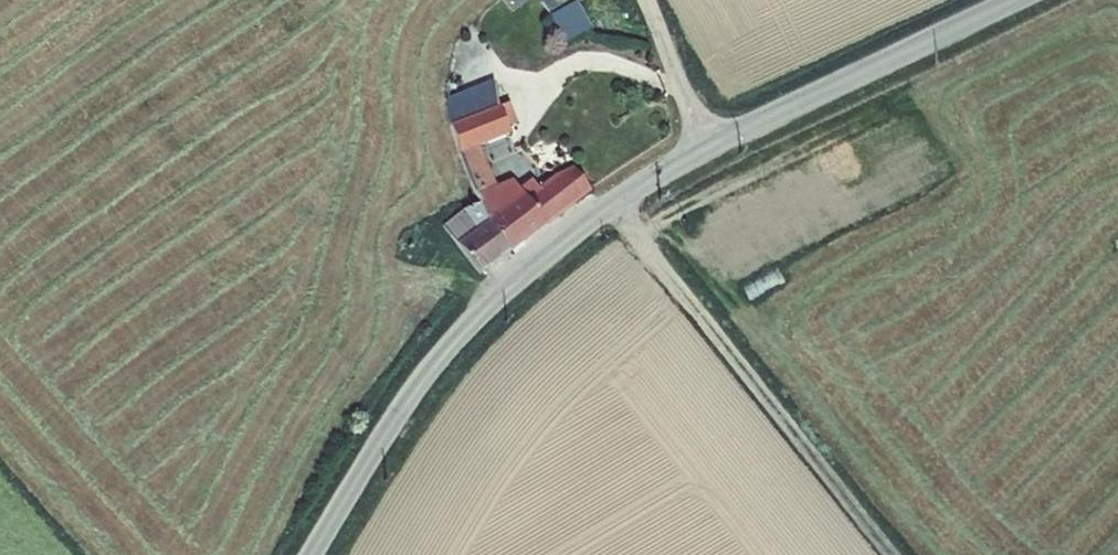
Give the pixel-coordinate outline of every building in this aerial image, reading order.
[(550,16),(575,2),(577,1),(577,0),(541,0),(550,16)] [(550,16),(565,43),(591,29),(575,2),(550,16)] [(449,126),(498,106),(495,83),(493,83),(492,81),(447,99),(449,126)] [(498,106),(449,126),(458,155),(480,147),(510,135),(498,106)] [(458,155),(475,195),(496,185),(480,147),(458,155)] [(496,185),(475,195),(479,205),(462,212),(474,230),(456,245),(480,276),(547,225),(547,226),(591,192),(573,167),(556,173),(539,188),(532,179),(520,188),(512,178),(496,185)] [(443,227),(456,245),(474,230),(462,212),(443,227)]
